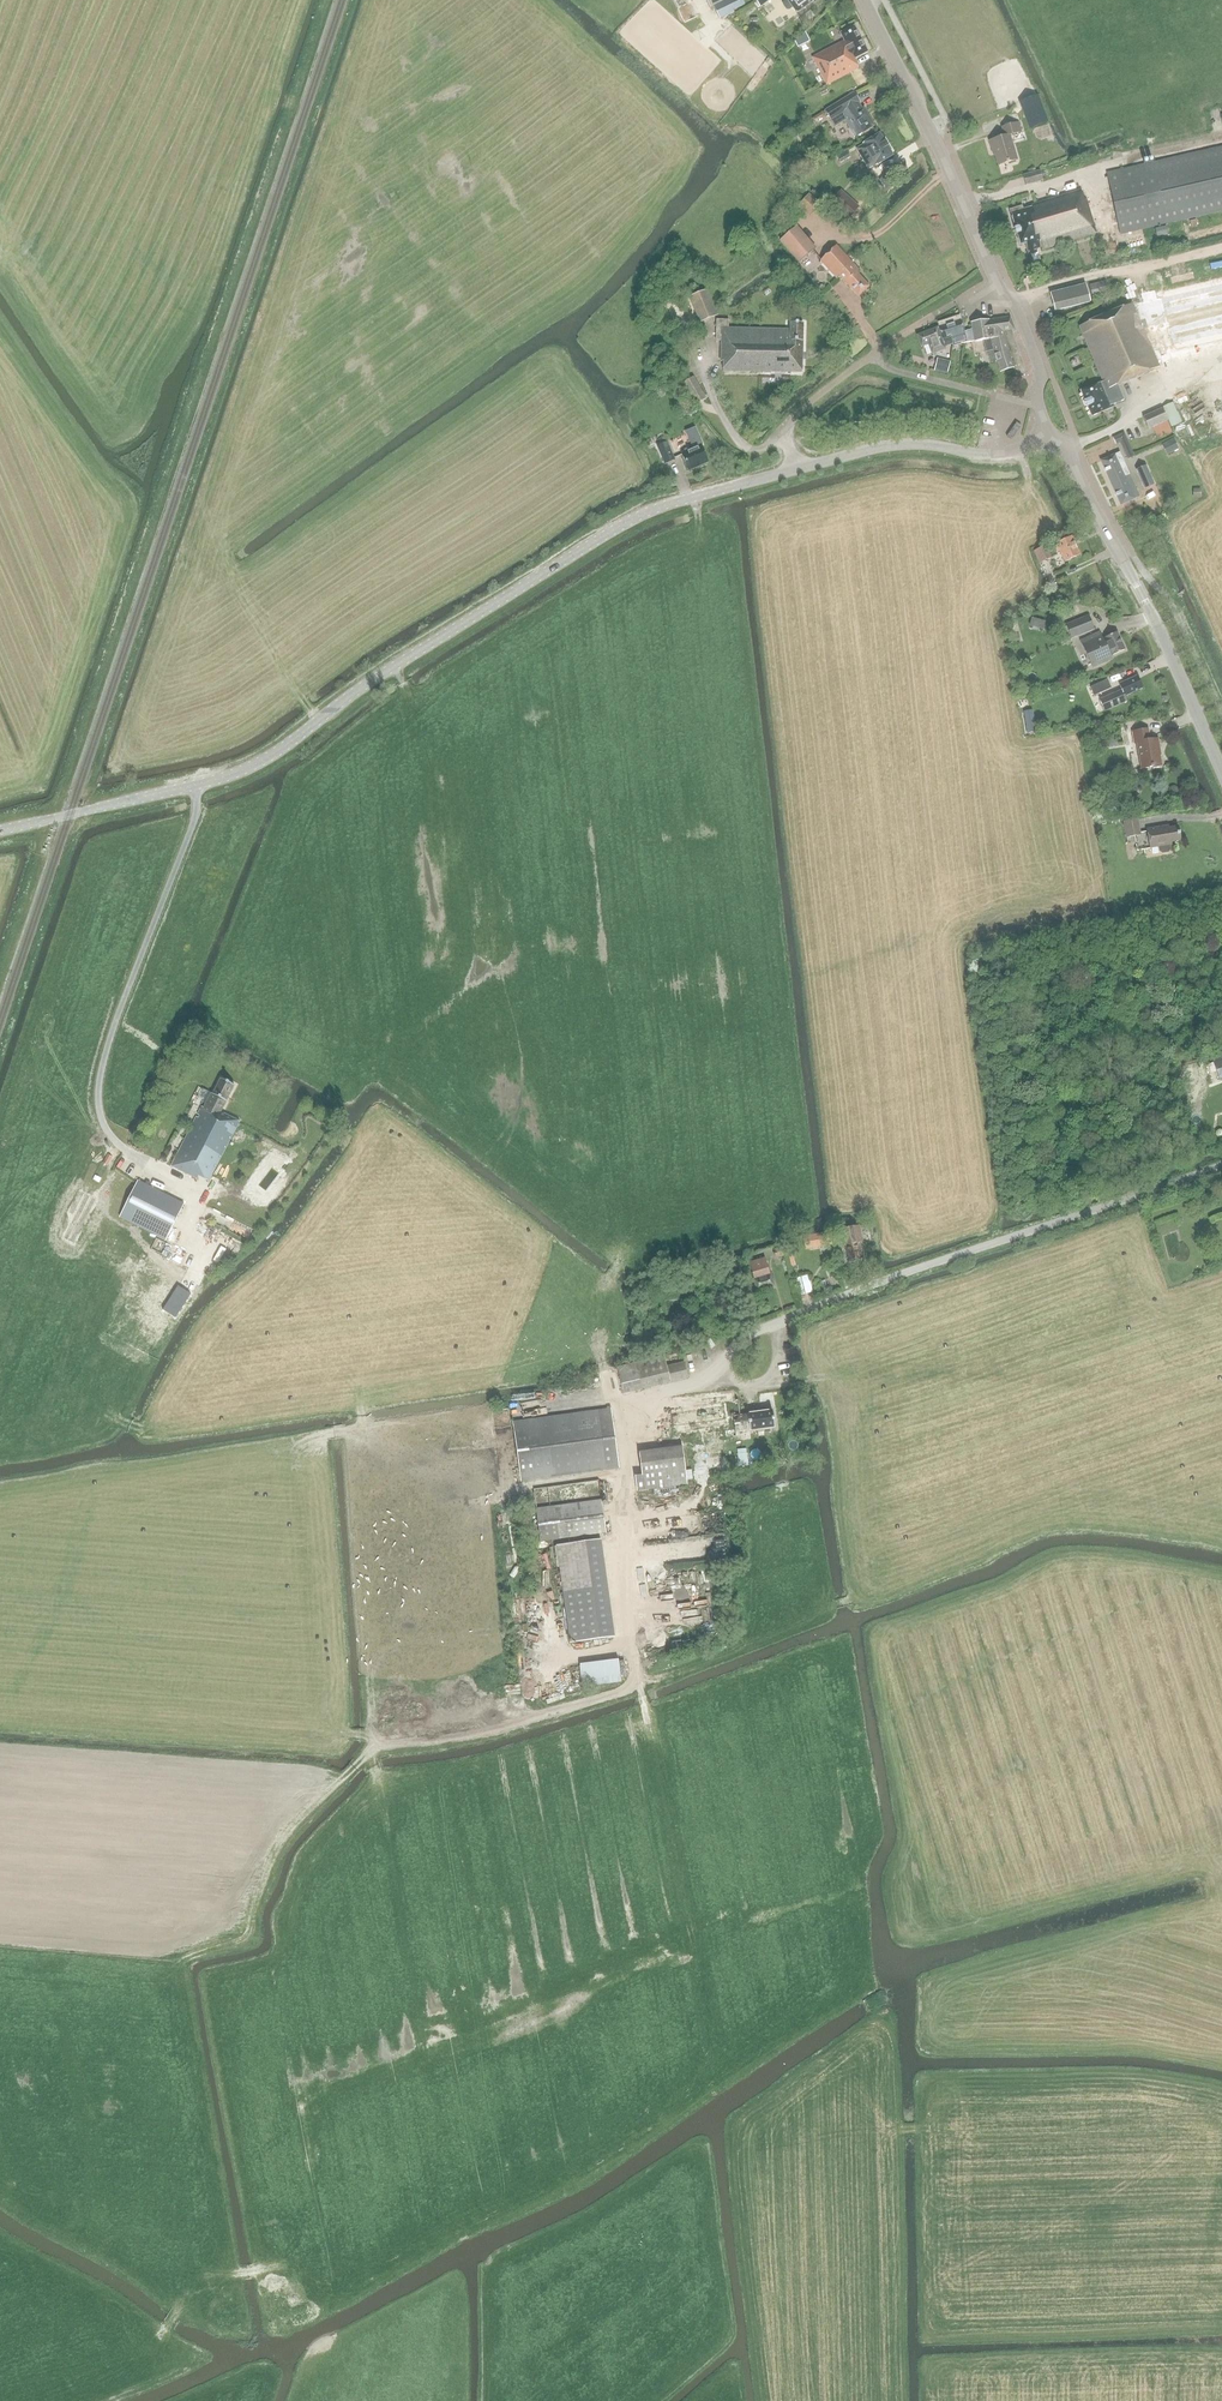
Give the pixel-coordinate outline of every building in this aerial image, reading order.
[(713,6),(719,19),(733,12),(732,10),(744,4),(742,0),(725,0),(713,6)] [(796,13),(814,0),(787,0),(796,13)] [(840,33),(844,40),(812,57),(826,85),(859,68),(854,58),(867,51),(854,26),(840,33)] [(809,40),(805,31),(795,42),(797,47),(809,40)] [(863,108),(862,109),(858,103),(859,102),(854,92),(825,110),(835,127),(845,120),(855,137),(874,126),(863,108)] [(1031,128),(1047,122),(1037,95),(1021,101),(1031,128)] [(1009,135),(1021,132),(1018,122),(1002,127),(1004,136),(989,141),(992,151),(994,150),(998,165),(1016,159),(1009,135)] [(798,135),(795,129),(789,132),(792,138),(798,135)] [(879,133),(862,144),(863,145),(856,149),(868,169),(875,165),(876,165),(893,155),(887,146),(885,142),(884,142),(879,133)] [(1107,173),(1121,234),(1221,211),(1221,146),(1107,173)] [(1025,185),(1043,180),(1040,170),(1023,175),(1025,185)] [(888,172),(880,178),(888,187),(896,181),(888,172)] [(1042,250),(1097,233),(1087,200),(1084,200),(1081,190),(1031,205),(1032,207),(1023,209),(1022,206),(1009,210),(1012,218),(1012,219),(1015,229),(1014,229),(1016,234),(1017,234),(1019,243),(1020,245),(1025,243),(1027,251),(1041,247),(1042,250)] [(809,216),(822,204),(810,192),(797,206),(809,216)] [(858,207),(844,194),(841,197),(838,194),(829,203),(847,219),(858,207)] [(815,249),(796,226),(779,240),(798,263),(815,249)] [(1157,236),(1167,234),(1166,227),(1155,229),(1157,236)] [(846,283),(858,296),(869,286),(857,273),(859,271),(836,245),(820,260),(837,279),(839,277),(846,283)] [(1091,416),(1114,407),(1113,405),(1125,401),(1118,383),(1158,367),(1152,350),(1170,346),(1172,351),(1221,339),(1221,278),(1158,293),(1160,298),(1132,304),(1132,303),(1079,326),(1103,381),(1080,391),(1081,392),(1084,401),(1083,401),(1086,407),(1087,406),(1090,415),(1091,416)] [(1108,293),(1105,280),(1088,285),(1091,297),(1108,293)] [(1055,311),(1090,302),(1085,284),(1050,293),(1055,311)] [(699,322),(717,315),(706,290),(688,297),(699,322)] [(986,352),(1015,343),(1011,332),(1015,331),(1010,317),(971,323),(972,329),(974,341),(983,340),(986,352)] [(802,372),(803,323),(790,323),(790,329),(728,328),(728,320),(716,319),(716,340),(721,340),(720,361),(723,361),(723,371),(802,372)] [(961,343),(974,341),(972,329),(964,332),(960,320),(938,327),(942,339),(950,337),(953,346),(961,343)] [(945,349),(937,327),(917,335),(921,347),(928,344),(931,354),(945,349)] [(1025,375),(1015,343),(986,352),(989,363),(996,361),(1000,372),(1013,367),(1016,378),(1025,375)] [(950,362),(936,359),(933,371),(947,374),(950,362)] [(695,404),(706,399),(693,376),(683,382),(695,404)] [(1171,427),(1181,422),(1172,402),(1162,407),(1171,427)] [(1172,432),(1167,420),(1162,408),(1143,417),(1148,429),(1151,427),(1157,438),(1172,432)] [(1133,454),(1123,432),(1112,437),(1115,444),(1120,442),(1127,459),(1134,456),(1133,454)] [(1174,439),(1169,441),(1174,451),(1178,449),(1174,439)] [(665,464),(674,459),(667,442),(657,446),(665,464)] [(708,462),(700,445),(681,453),(689,470),(708,462)] [(1120,505),(1139,497),(1119,452),(1100,460),(1120,505)] [(1153,485),(1145,466),(1135,470),(1143,489),(1153,485)] [(1064,562),(1080,555),(1071,536),(1053,544),(1056,551),(1059,550),(1064,562)] [(1039,563),(1051,557),(1046,545),(1033,551),(1039,563)] [(1064,607),(1058,609),(1060,617),(1067,615),(1064,607)] [(1093,629),(1087,615),(1064,624),(1070,639),(1093,629)] [(1032,619),(1032,627),(1045,629),(1046,621),(1032,619)] [(1112,655),(1125,650),(1117,632),(1104,637),(1094,642),(1102,660),(1112,655)] [(1020,643),(1018,635),(1010,636),(1011,644),(1020,643)] [(1137,676),(1119,684),(1121,690),(1098,701),(1103,711),(1114,707),(1127,701),(1125,696),(1142,688),(1137,676)] [(1110,688),(1106,680),(1089,687),(1093,696),(1110,688)] [(1027,733),(1037,731),(1033,709),(1023,711),(1027,733)] [(1141,769),(1161,766),(1158,749),(1159,749),(1158,739),(1150,740),(1148,729),(1132,732),(1134,743),(1136,742),(1141,769)] [(1126,838),(1140,835),(1138,819),(1123,821),(1126,838)] [(1171,842),(1180,840),(1178,826),(1168,828),(1168,825),(1147,829),(1150,848),(1171,844),(1171,842)] [(1214,1062),(1219,1077),(1221,1076),(1221,1060),(1214,1062)] [(1180,1074),(1183,1081),(1207,1072),(1205,1066),(1180,1074)] [(234,1085),(221,1078),(213,1094),(211,1093),(204,1107),(201,1106),(171,1166),(197,1179),(198,1176),(208,1181),(239,1121),(220,1112),(234,1085)] [(165,1240),(183,1203),(148,1186),(150,1183),(146,1181),(144,1184),(138,1181),(120,1217),(165,1240)] [(848,1261),(861,1259),(861,1258),(860,1258),(857,1242),(862,1241),(859,1226),(842,1229),(848,1260),(848,1261)] [(809,1248),(832,1244),(830,1232),(812,1236),(813,1239),(808,1240),(809,1248)] [(775,1258),(786,1255),(784,1247),(773,1250),(775,1258)] [(757,1292),(774,1286),(770,1273),(769,1270),(769,1268),(767,1268),(764,1258),(750,1262),(753,1273),(751,1273),(753,1279),(757,1292)] [(810,1276),(803,1278),(807,1294),(814,1292),(810,1276)] [(178,1286),(162,1310),(174,1318),(190,1294),(178,1286)] [(616,1367),(623,1394),(642,1390),(671,1383),(671,1382),(687,1378),(684,1365),(667,1369),(664,1354),(635,1362),(616,1367)] [(736,1432),(774,1428),(772,1410),(740,1415),(738,1400),(736,1400),(735,1389),(672,1397),(674,1409),(670,1410),(674,1444),(736,1436),(736,1432)] [(520,1481),(619,1468),(611,1409),(512,1422),(520,1481)] [(644,1490),(687,1484),(682,1446),(639,1452),(644,1490)] [(602,1500),(536,1509),(541,1541),(607,1532),(602,1500)] [(596,1539),(556,1545),(569,1642),(609,1636),(596,1539)]
